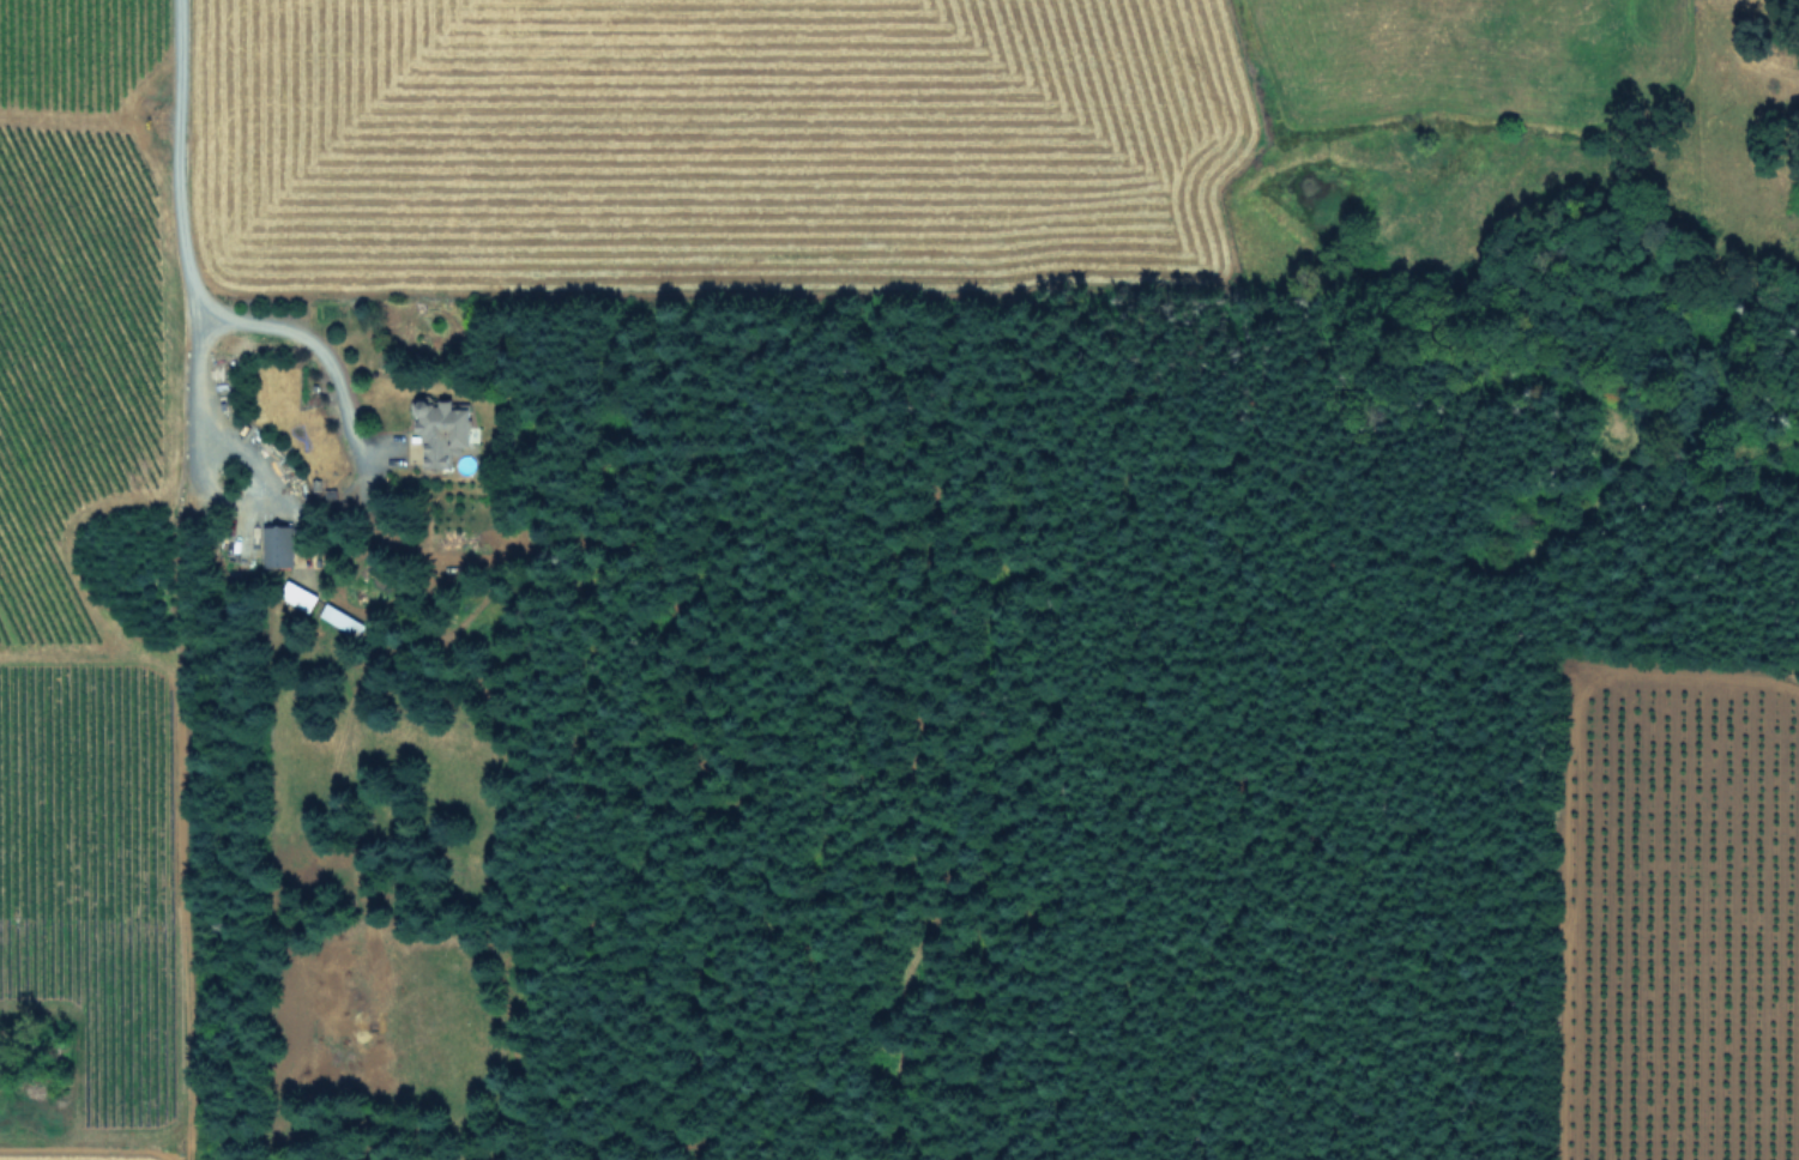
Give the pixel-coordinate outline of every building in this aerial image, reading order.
[(312,611),(320,592),(291,580),(283,598),(312,611)] [(356,637),(365,623),(328,601),(319,615),(356,637)]
